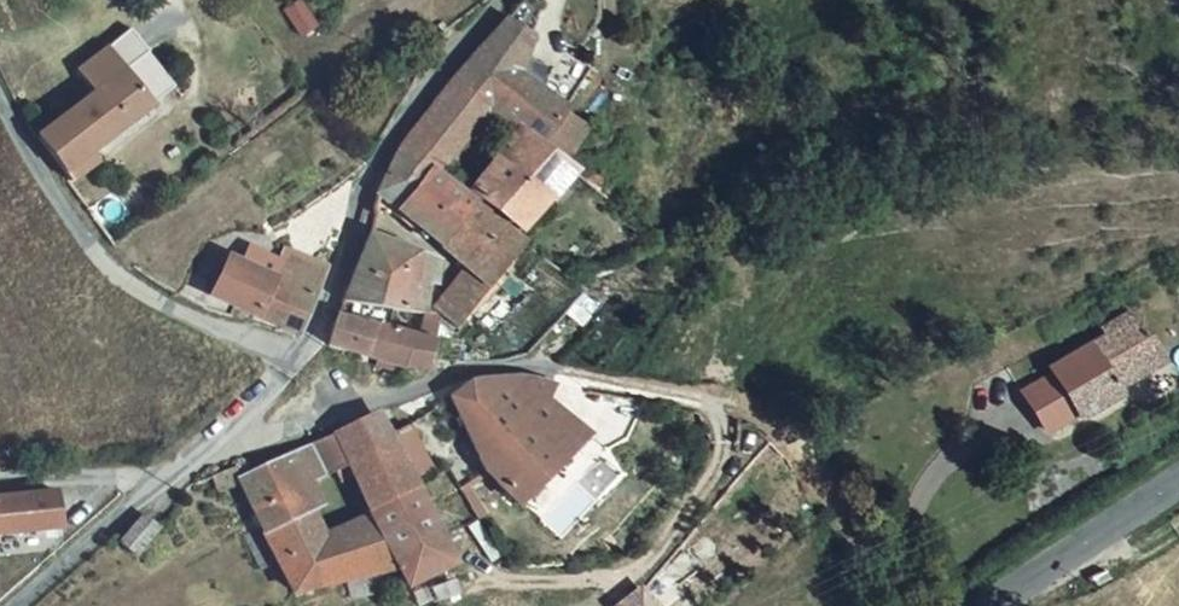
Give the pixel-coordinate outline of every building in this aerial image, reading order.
[(301,10),(285,20),(301,45),(317,36),(301,10)] [(538,35),(522,19),(495,46),(521,69),(528,56),(533,47),(538,35)] [(109,95),(41,146),(67,180),(181,93),(154,57),(138,36),(92,72),(109,95)] [(523,130),(544,150),(573,117),(537,85),(551,69),(528,56),(521,69),(495,46),(465,76),(500,109),(523,130)] [(500,109),(465,76),(388,153),(372,208),(384,220),(426,180),(500,109)] [(544,150),(523,130),(469,206),(521,257),(592,195),(544,150)] [(426,180),(384,220),(461,282),(488,309),(522,275),(426,180)] [(340,314),(423,333),(416,290),(405,287),(409,264),(359,251),(340,314)] [(206,308),(248,333),(296,347),(319,272),(278,259),(266,287),(222,269),(206,308)] [(488,309),(461,282),(428,324),(452,346),(488,309)] [(365,339),(335,329),(326,359),(390,377),(427,375),(431,359),(418,353),(408,350),(393,345),(394,343),(392,343),(391,344),(384,342),(366,335),(365,339)] [(1114,412),(1110,409),(1104,396),(1158,373),(1135,329),(1103,342),(1106,350),(1045,376),(1048,382),(1014,396),(1035,439),(1065,424),(1066,433),(1114,412)] [(424,334),(418,353),(431,359),(438,337),(424,334)] [(1110,409),(1166,386),(1158,373),(1104,396),(1110,409)] [(462,388),(451,394),(487,458),(533,502),(591,445),(550,407),(560,392),(545,387),(534,387),(530,392),(527,387),(510,387),(462,388)] [(419,502),(383,439),(371,419),(319,444),(333,468),(366,529),(419,502)] [(319,444),(275,464),(287,490),(333,468),(319,444)] [(275,464),(230,485),(252,540),(300,520),(287,490),(275,464)] [(58,500),(54,492),(0,497),(0,538),(12,537),(11,532),(62,529),(58,500)] [(419,502),(366,529),(392,575),(404,599),(456,576),(426,515),(419,502)] [(146,514),(119,544),(136,556),(160,528),(146,514)] [(366,529),(310,542),(300,520),(252,540),(278,605),(294,605),(392,575),(366,529)]
